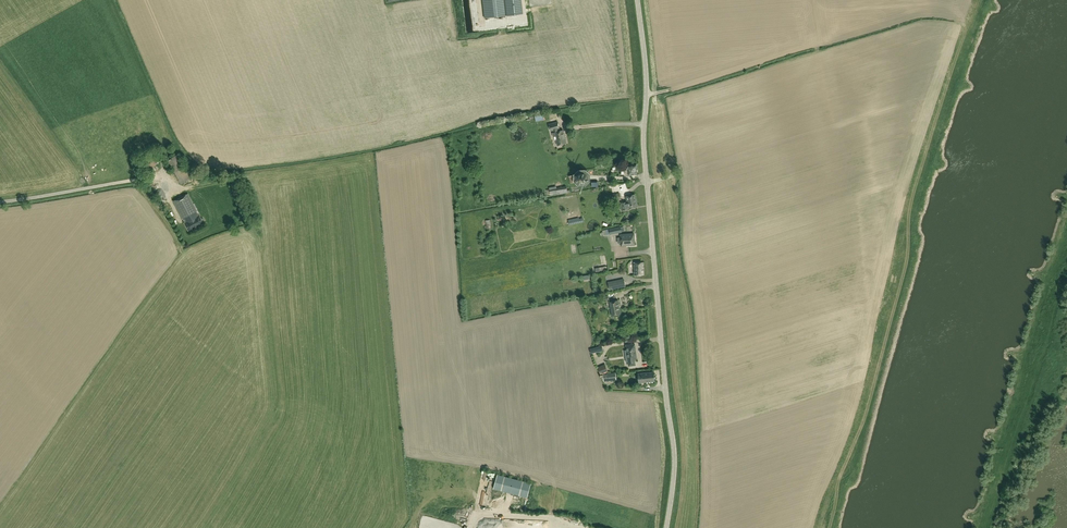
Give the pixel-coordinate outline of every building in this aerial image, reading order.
[(485,18),(507,16),(505,0),(482,0),(485,18)] [(536,121),(544,120),(543,113),(535,114),(536,121)] [(566,143),(563,130),(559,131),(558,128),(559,128),(558,122),(549,125),(550,131),(554,130),(554,133),(556,132),(558,140),(556,140),(558,145),(566,143)] [(173,155),(164,159),(168,168),(172,166),(178,182),(191,177),(188,170),(181,173),(173,155)] [(637,174),(637,164),(628,165),(628,168),(621,169),(621,175),(637,174)] [(584,187),(584,184),(588,180),(588,176),(585,173),(580,173),(577,176),(577,180),(575,182),(579,187),(584,187)] [(566,192),(566,187),(555,188),(555,185),(548,185),(549,194),(566,192)] [(198,215),(187,193),(174,200),(185,222),(184,223),(188,231),(203,223),(203,222),(204,222),(204,220),(203,218),(202,218),(201,219),(199,215),(198,215)] [(613,195),(614,201),(621,200),(620,193),(613,195)] [(637,207),(635,194),(626,196),(627,202),(621,203),(622,207),(621,207),(621,210),(637,207)] [(607,235),(621,232),(620,227),(606,230),(607,235)] [(621,246),(635,245),(634,234),(620,235),(621,238),(619,238),(619,242),(621,242),(621,246)] [(634,262),(634,275),(643,275),(643,262),(634,262)] [(637,293),(639,303),(647,302),(646,292),(637,293)] [(621,314),(618,300),(609,302),(610,302),(611,305),(610,306),(612,316),(621,314)] [(624,345),(615,346),(616,351),(614,351),(614,356),(616,355),(617,366),(624,366),(624,361),(626,361),(624,345)] [(605,364),(597,368),(601,375),(608,371),(607,369),(610,368),(608,365),(606,366),(605,364)] [(639,382),(655,381),(654,372),(638,373),(639,382)] [(603,374),(604,381),(617,380),(616,373),(603,374)] [(494,488),(528,497),(531,483),(497,474),(494,488)] [(527,518),(521,518),(521,520),(514,521),(514,527),(517,527),(527,527),(527,518)]
